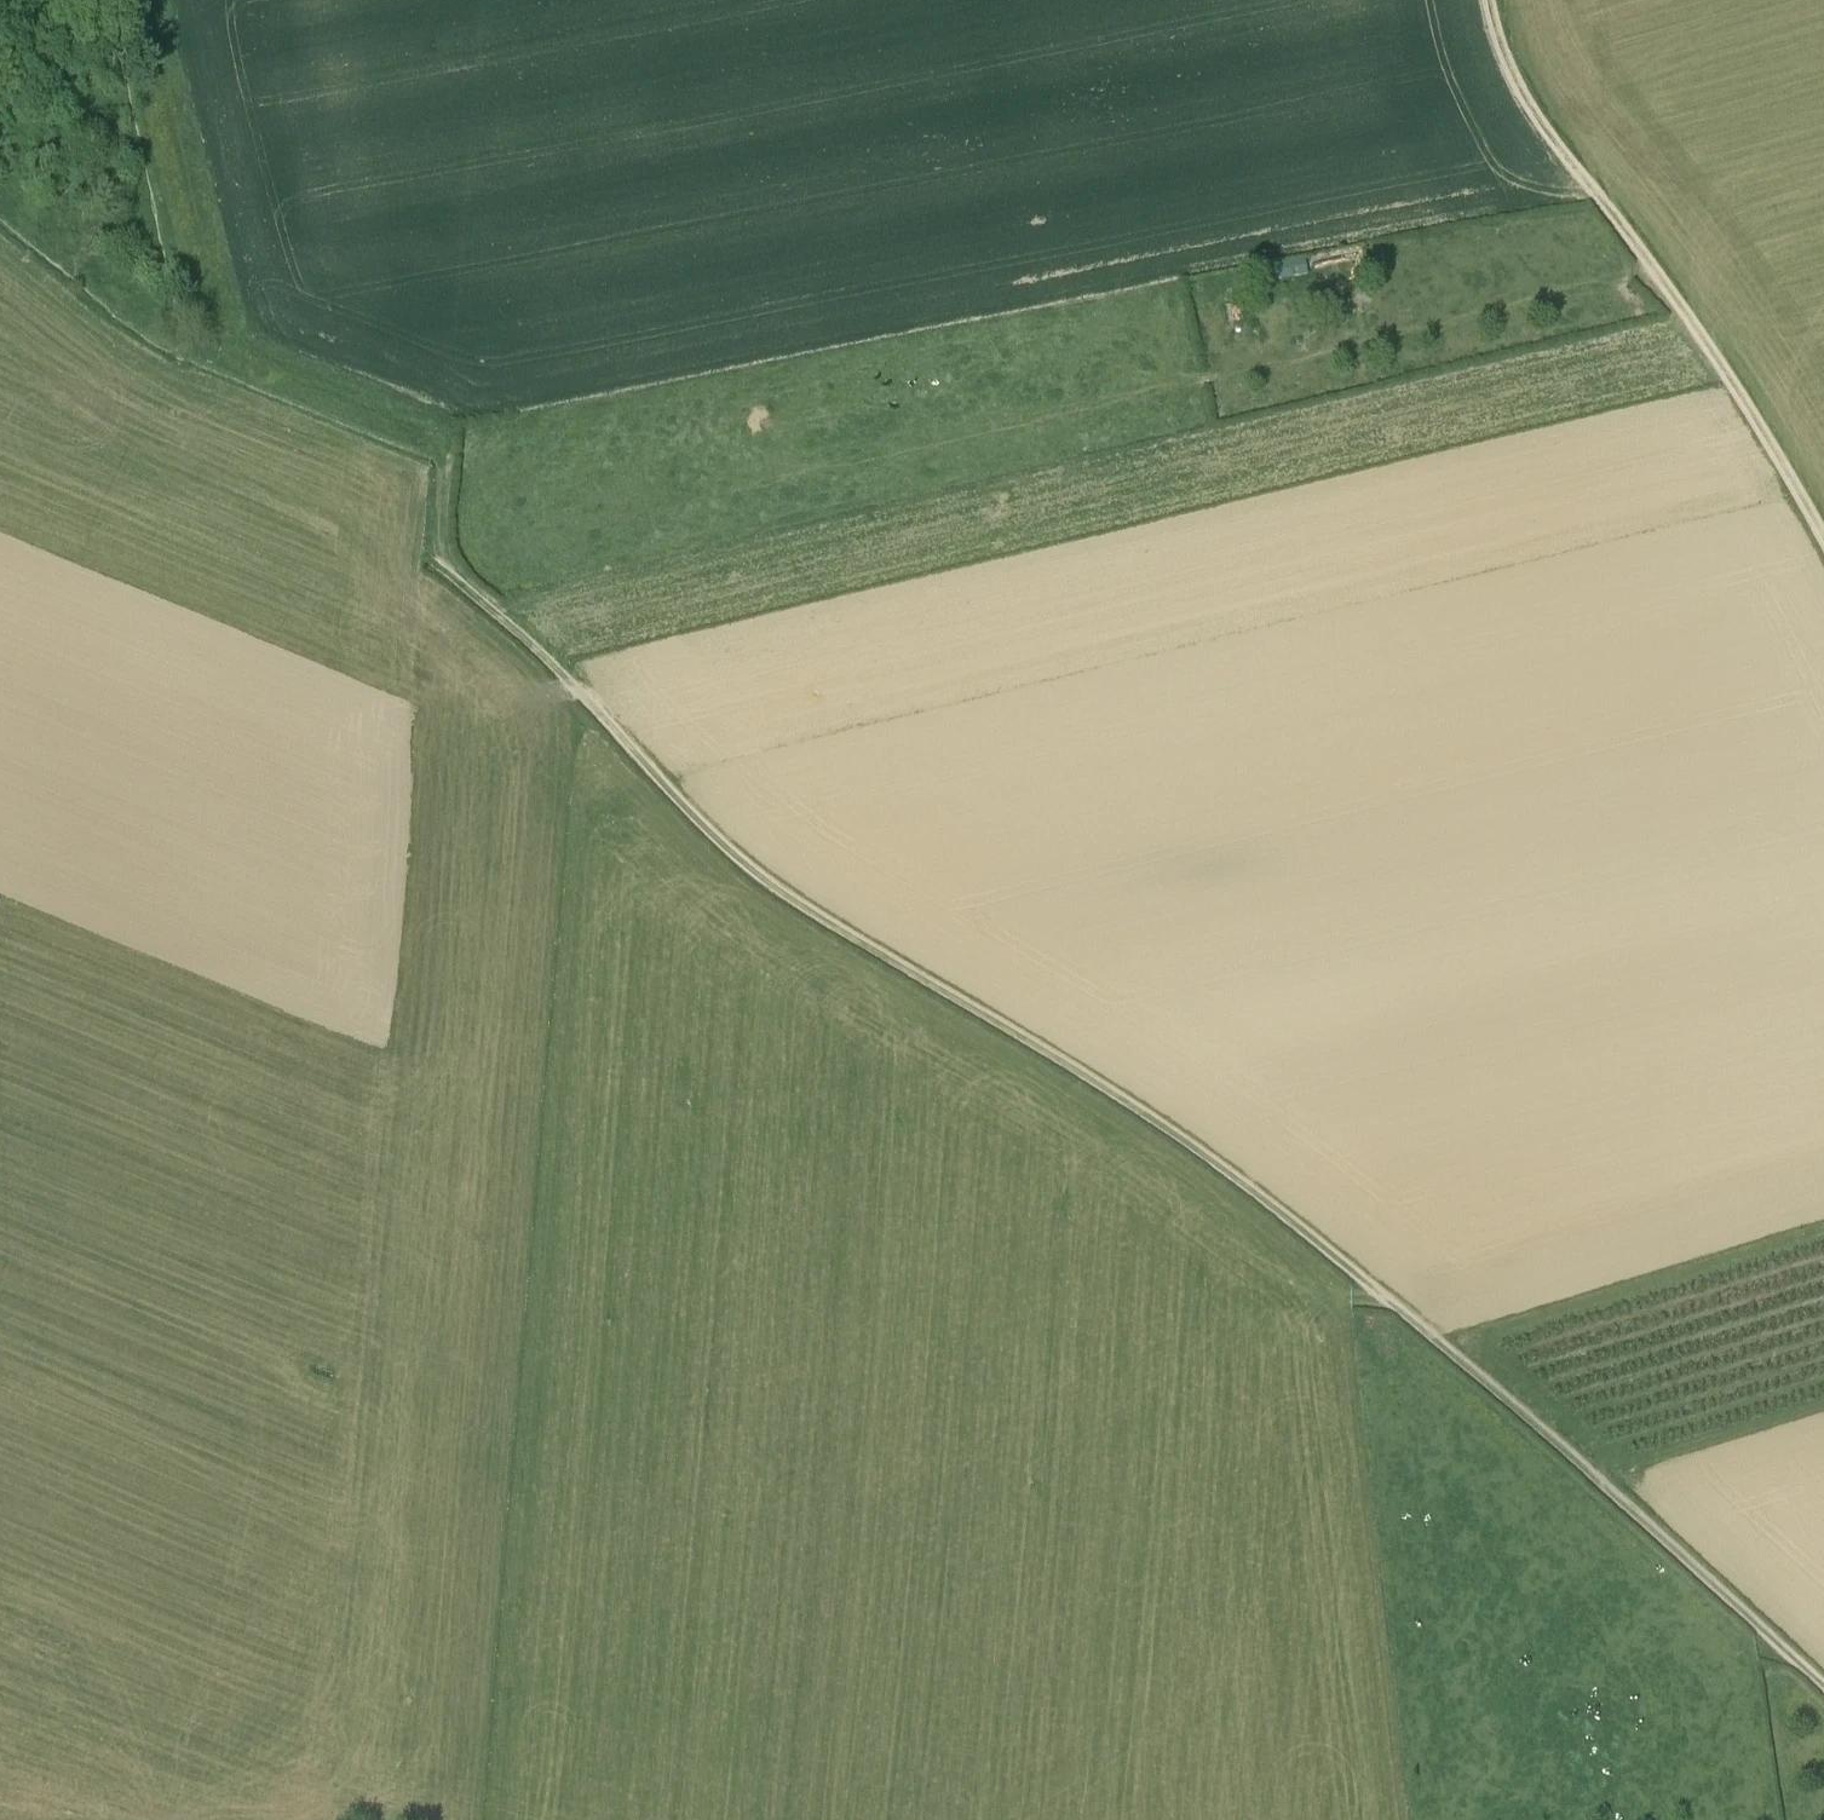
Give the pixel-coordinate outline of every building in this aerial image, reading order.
[(1279,279),(1310,272),(1307,257),(1276,264),(1279,279)]
